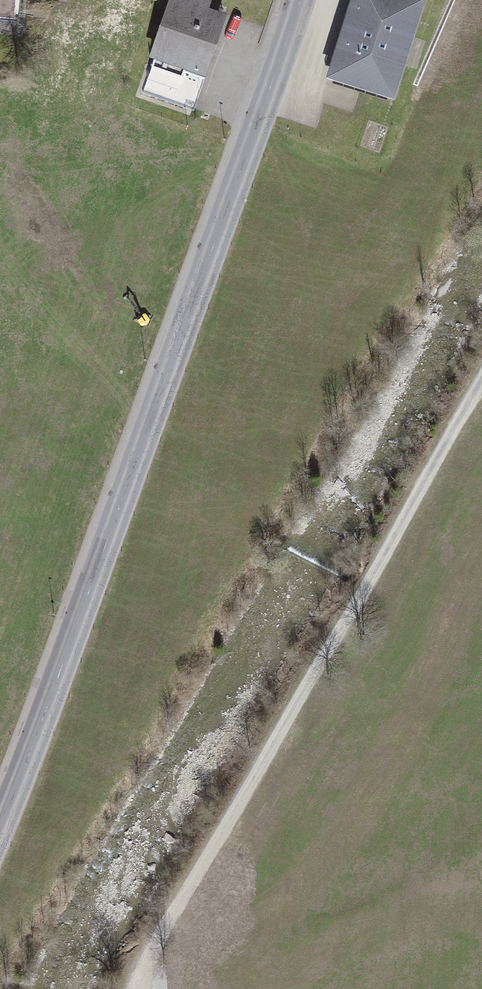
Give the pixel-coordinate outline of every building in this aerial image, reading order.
[(26,19),(28,0),(0,0),(0,15),(26,19)] [(193,0),(177,0),(155,72),(209,89),(234,13),(193,0)] [(419,1),(415,0),(356,0),(333,75),(391,93),(419,1)]
